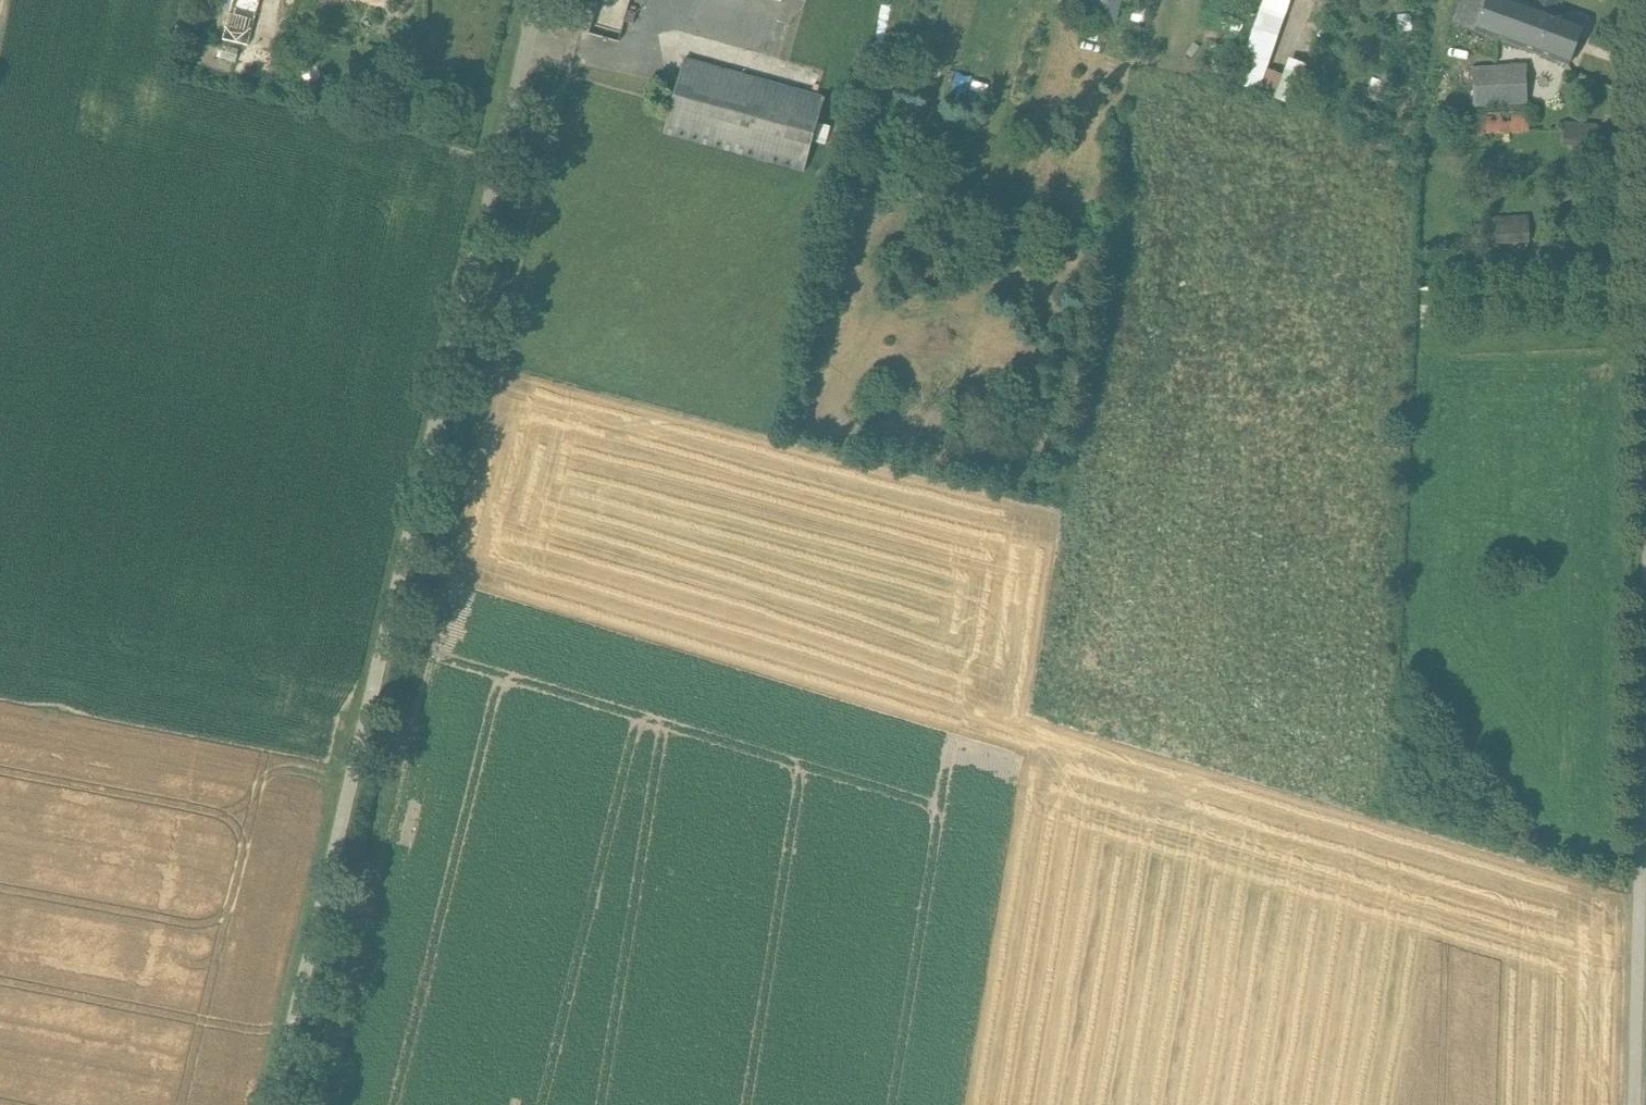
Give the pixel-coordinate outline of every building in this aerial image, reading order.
[(247,45),(260,0),(232,0),(221,37),(247,45)] [(1455,24),(1570,65),(1585,24),(1554,12),(1559,0),(1538,0),(1536,6),(1521,0),(1464,0),(1455,24)] [(628,10),(625,22),(633,24),(636,12),(628,10)] [(1398,16),(1399,31),(1413,31),(1412,15),(1398,16)] [(1308,64),(1291,57),(1276,98),(1293,105),(1308,64)] [(825,97),(682,60),(663,133),(806,170),(825,97)] [(1472,66),(1474,106),(1529,103),(1526,63),(1472,66)] [(1274,97),(1282,74),(1269,69),(1260,92),(1274,97)] [(1376,78),(1373,88),(1388,94),(1392,83),(1376,78)] [(1490,112),(1491,131),(1529,130),(1528,111),(1490,112)] [(1565,120),(1563,145),(1597,148),(1598,124),(1565,120)] [(1530,241),(1529,216),(1486,217),(1487,244),(1530,241)]
